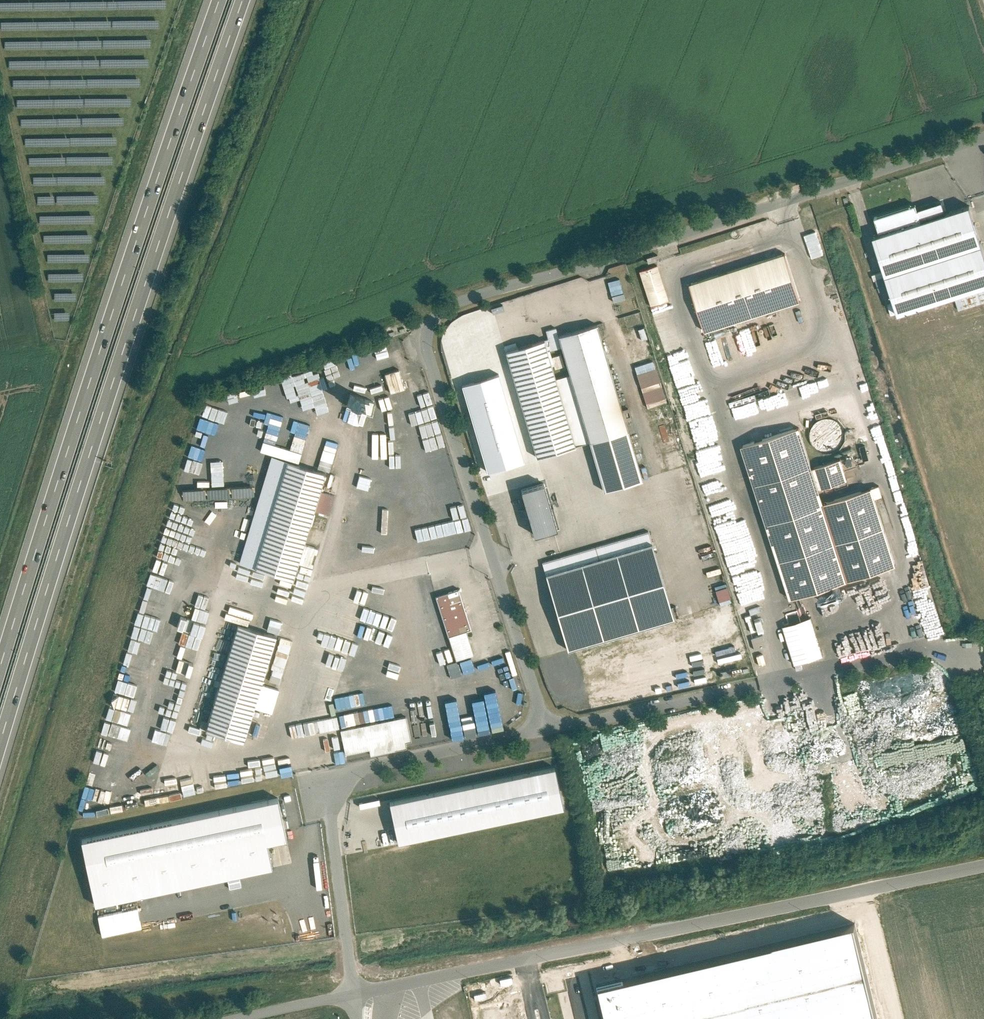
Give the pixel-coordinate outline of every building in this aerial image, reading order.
[(894,312),(983,284),(983,256),(967,203),(869,234),(894,312)] [(682,288),(699,335),(793,302),(776,255),(682,288)] [(638,269),(647,305),(667,300),(658,264),(638,269)] [(611,300),(624,297),(619,277),(606,280),(611,300)] [(671,301),(664,304),(667,310),(674,308),(671,301)] [(632,326),(643,323),(639,311),(628,314),(632,326)] [(596,321),(556,333),(568,374),(555,378),(575,444),(588,441),(603,491),(643,479),(596,321)] [(543,338),(504,350),(536,456),(575,444),(555,378),(543,338)] [(489,342),(491,353),(503,350),(501,339),(489,342)] [(480,342),(464,347),(471,367),(486,362),(480,342)] [(652,359),(633,365),(646,407),(665,401),(652,359)] [(375,371),(382,391),(397,386),(390,366),(375,371)] [(323,367),(277,378),(284,403),(298,400),(299,403),(326,396),(325,388),(310,392),(309,388),(327,384),(323,367)] [(400,391),(376,398),(380,410),(404,403),(400,391)] [(370,413),(373,400),(346,393),(344,398),(337,396),(334,408),(342,410),(340,420),(364,426),(367,413),(370,413)] [(197,417),(193,427),(217,436),(221,426),(197,417)] [(798,425),(740,443),(788,596),(847,578),(822,500),(817,485),(811,465),(798,425)] [(443,432),(426,435),(429,447),(445,444),(443,432)] [(811,465),(817,485),(847,476),(840,456),(811,465)] [(262,471),(265,460),(256,457),(252,468),(262,471)] [(328,471),(290,459),(258,564),(295,576),(328,471)] [(457,477),(444,479),(445,489),(458,488),(457,477)] [(555,526),(541,480),(519,486),(532,532),(555,526)] [(870,485),(822,500),(847,578),(894,562),(870,485)] [(450,507),(453,519),(467,515),(464,503),(450,507)] [(652,541),(547,572),(569,647),(674,617),(652,541)] [(726,586),(714,590),(719,605),(731,601),(726,586)] [(431,595),(445,637),(469,629),(455,587),(431,595)] [(781,624),(792,663),(820,656),(810,616),(781,624)] [(228,623),(199,721),(239,733),(247,707),(261,711),(269,685),(254,681),(255,676),(267,634),(228,623)] [(255,676),(270,680),(283,638),(267,634),(255,676)] [(404,646),(402,650),(409,653),(413,643),(408,641),(406,646),(404,646)] [(507,691),(520,688),(518,677),(505,680),(507,691)] [(333,696),(334,708),(365,704),(364,692),(333,696)] [(318,705),(319,716),(332,715),(332,704),(318,705)] [(143,753),(160,757),(163,744),(167,745),(174,719),(153,714),(143,753)] [(331,729),(336,754),(358,749),(358,753),(401,743),(395,715),(331,729)] [(124,742),(128,730),(103,721),(99,733),(124,742)] [(92,761),(109,765),(112,754),(94,750),(92,761)] [(236,766),(240,783),(251,780),(247,763),(236,766)] [(554,766),(387,802),(396,844),(563,809),(554,766)] [(276,796),(81,837),(95,904),(270,866),(265,841),(285,837),(276,796)] [(595,984),(603,1018),(876,1018),(853,923),(595,984)]
